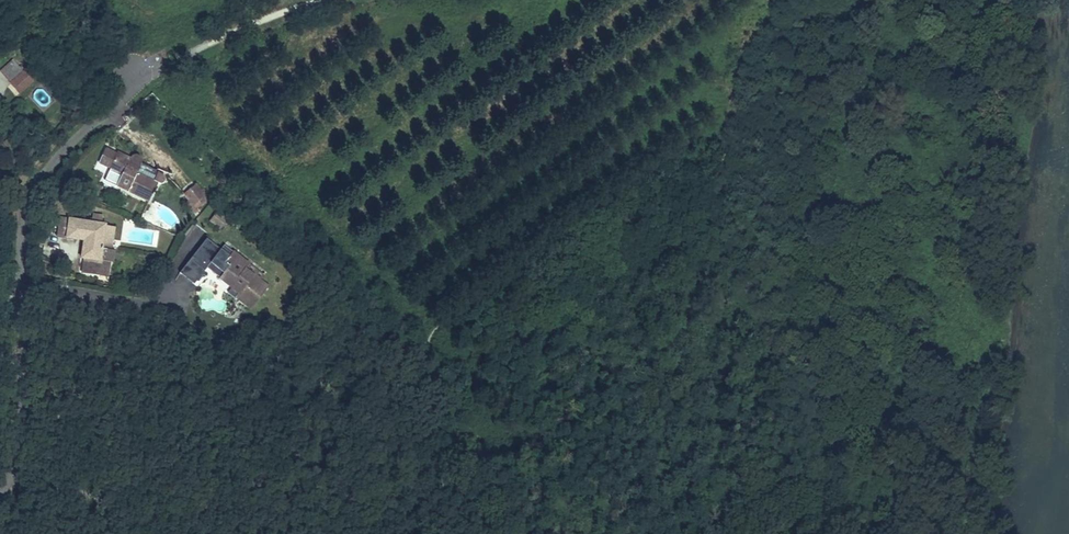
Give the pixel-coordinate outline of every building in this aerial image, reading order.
[(11,83),(23,71),(12,59),(0,70),(0,71),(11,83)] [(23,71),(11,83),(19,92),(31,80),(23,71)] [(95,162),(108,169),(120,175),(115,186),(115,187),(146,203),(155,185),(159,185),(160,184),(161,183),(161,182),(162,181),(161,178),(161,177),(158,174),(141,167),(141,165),(141,163),(140,161),(139,159),(136,159),(134,159),(133,159),(130,161),(116,154),(115,156),(101,149),(95,162)] [(196,191),(185,201),(195,212),(206,202),(196,191)] [(217,217),(211,220),(217,231),(223,227),(217,217)] [(91,218),(90,226),(98,227),(98,218),(91,218)] [(64,241),(65,237),(66,223),(55,222),(53,240),(64,241)] [(66,223),(65,237),(82,240),(84,225),(66,223)] [(84,225),(82,240),(86,240),(82,261),(81,277),(97,278),(98,271),(106,272),(107,266),(110,266),(112,253),(107,253),(111,229),(98,227),(90,226),(84,225)] [(197,267),(216,281),(222,274),(229,278),(229,285),(236,292),(234,295),(250,307),(266,285),(258,279),(244,269),(247,265),(231,252),(223,262),(210,251),(197,267)] [(261,275),(247,265),(244,269),(258,279),(261,275)] [(98,271),(97,278),(105,279),(106,272),(98,271)] [(222,274),(216,281),(234,295),(236,292),(229,285),(229,278),(222,274)]
